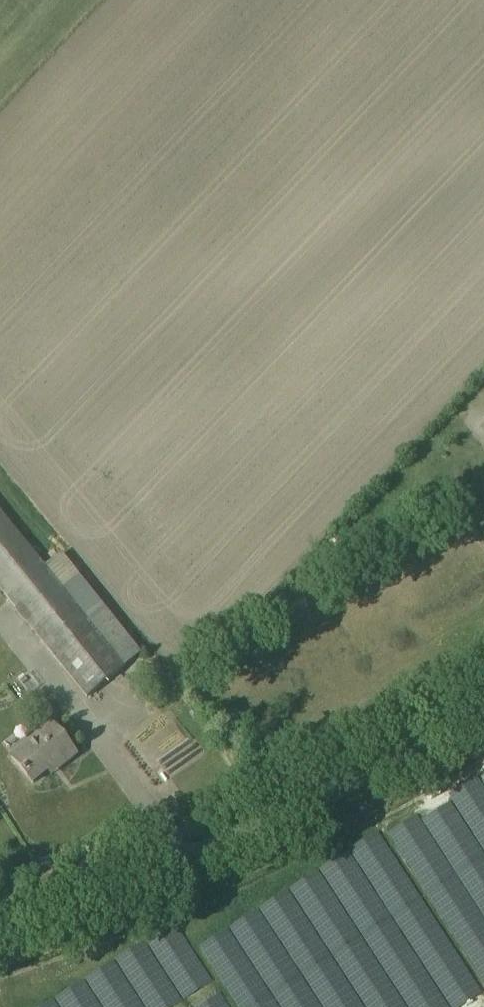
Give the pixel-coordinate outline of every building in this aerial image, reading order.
[(55,657),(85,696),(140,653),(62,553),(44,567),(0,511),(0,588),(55,657)] [(12,756),(33,782),(55,765),(58,769),(76,755),(52,724),(12,756)] [(434,784),(426,789),(432,799),(440,794),(434,784)] [(286,1006),(403,1006),(479,969),(472,955),(483,950),(466,918),(286,1006)]
